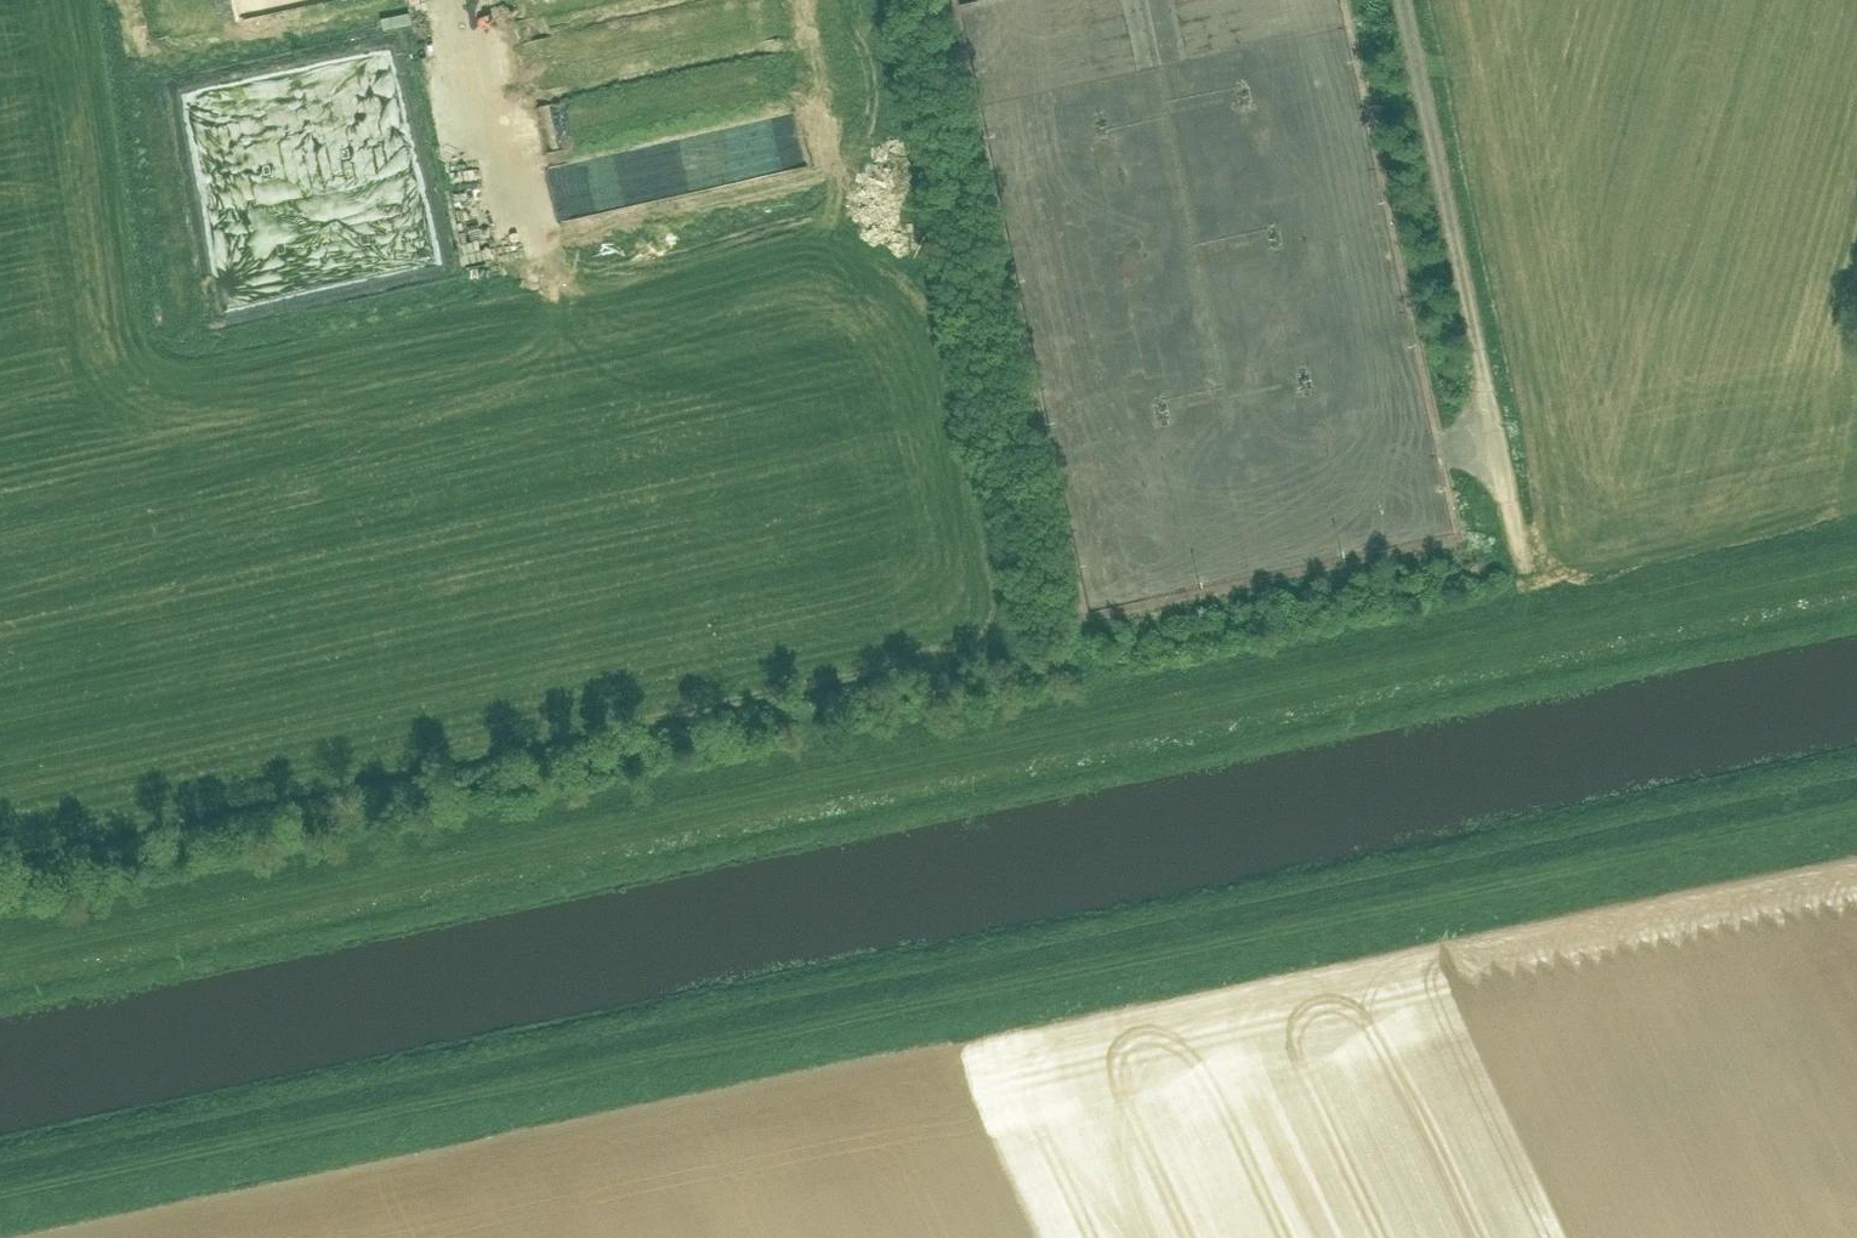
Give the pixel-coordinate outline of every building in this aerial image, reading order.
[(251,19),(303,16),(303,0),(285,0),(285,1),(250,3),(251,19)]
